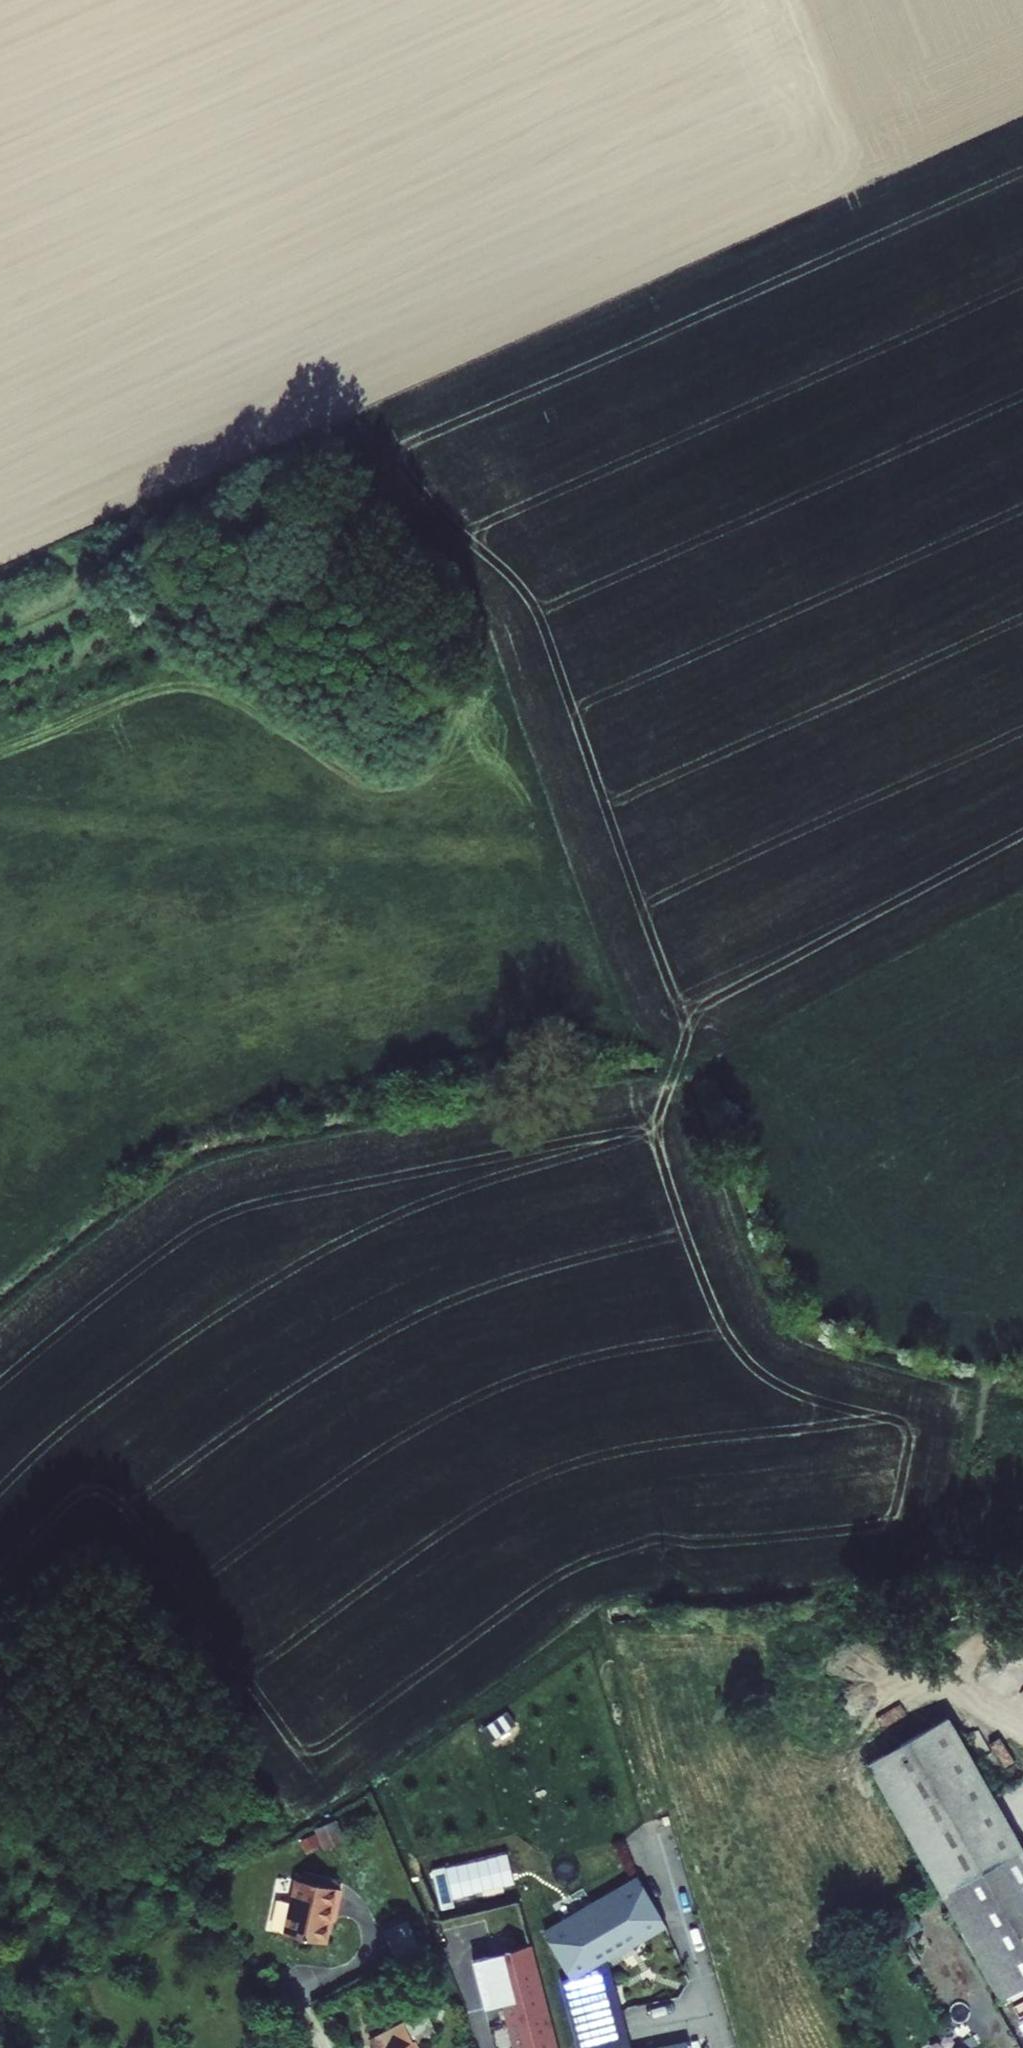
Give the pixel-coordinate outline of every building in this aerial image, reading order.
[(1007,2004),(1022,1994),(1022,1850),(949,1722),(872,1768),(1007,2004)] [(628,2047),(614,1952),(669,1926),(644,1873),(544,1920),(569,1974),(565,1976),(576,2047),(692,2047),(687,2038),(628,2047)] [(304,1880),(293,1935),(333,1943),(341,1905),(346,1906),(349,1890),(304,1880)] [(385,1926),(395,1950),(418,1941),(408,1916),(385,1926)] [(631,1964),(650,1954),(643,1939),(624,1949),(631,1964)] [(529,1946),(473,1958),(484,2009),(505,2004),(515,2047),(552,2047),(529,1946)] [(375,2047),(423,2047),(406,2013),(371,2029),(379,2046),(375,2047)]
